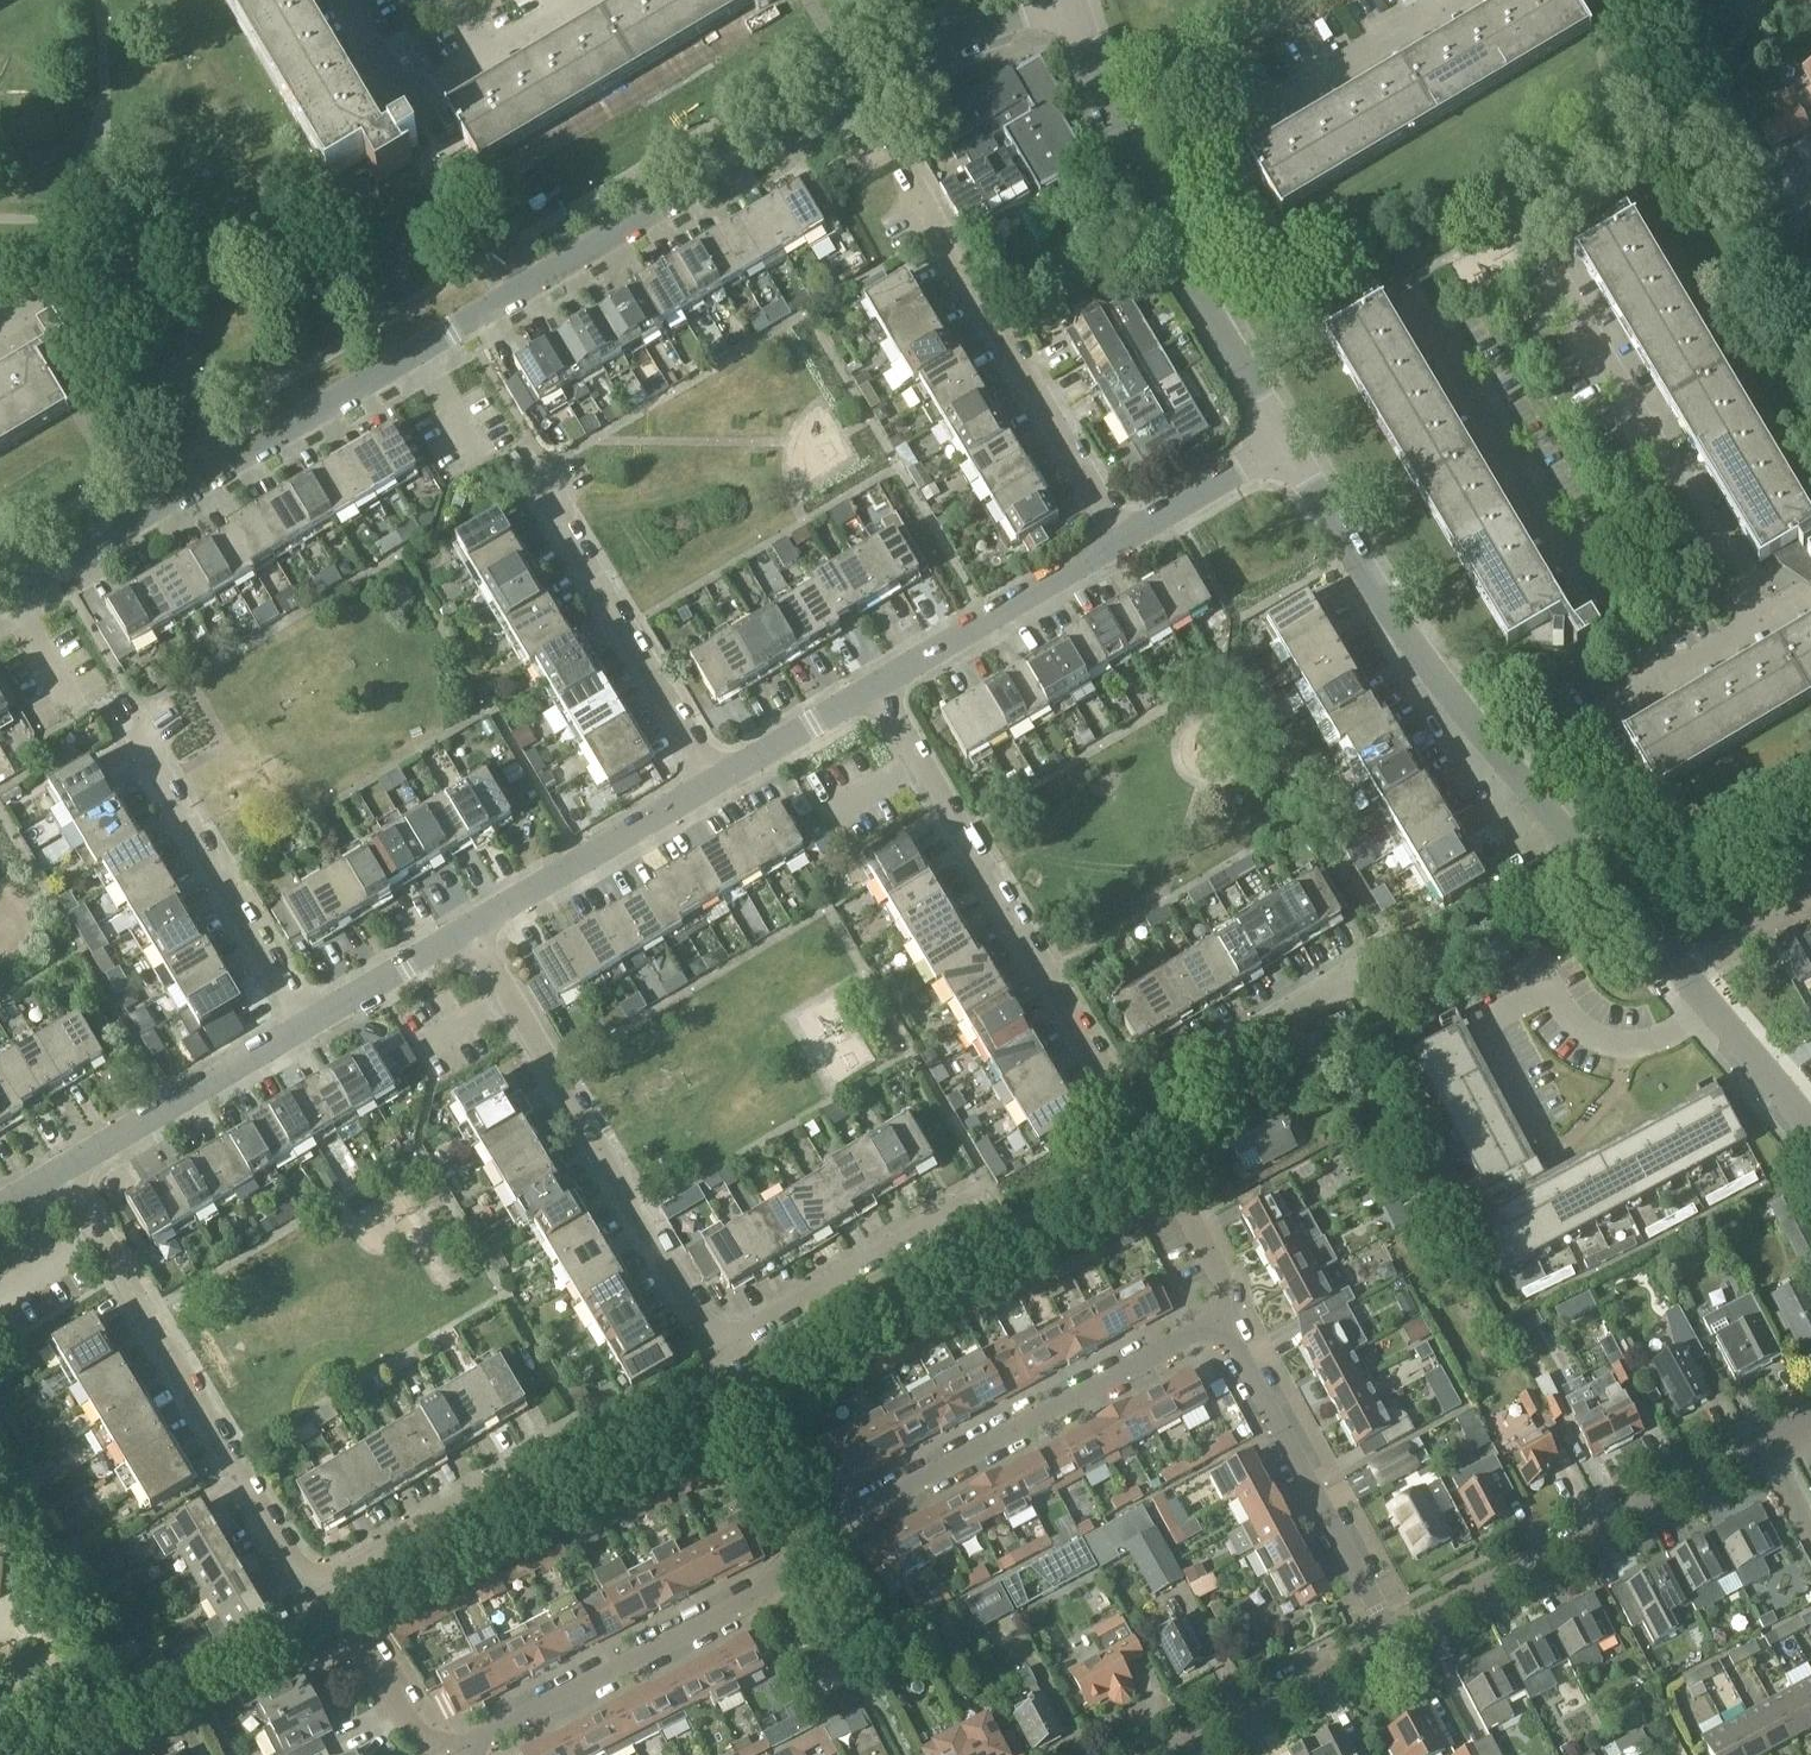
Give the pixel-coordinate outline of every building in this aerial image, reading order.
[(382,148),(293,0),(231,0),(336,176),(329,180),(330,182),(367,159),(380,182),(414,162),(409,154),(420,147),(410,131),(382,148)] [(453,114),(448,108),(447,108),(483,168),(484,168),(480,161),(749,0),(644,0),(453,114)] [(1249,155),(1247,156),(1252,163),(1260,178),(1282,215),(1283,217),(1284,216),(1284,214),(1281,210),(1588,27),(1592,33),(1593,32),(1574,0),(1524,0),(1400,74),(1252,162),(1249,155)] [(1775,0),(1748,0),(1739,5),(1745,16),(1758,10),(1775,0)] [(1771,62),(1785,54),(1776,38),(1762,46),(1771,62)] [(1023,73),(1014,78),(1036,115),(995,139),(1004,134),(1040,195),(1041,194),(1040,192),(1089,164),(1058,110),(1068,105),(1042,60),(1022,72),(1023,73)] [(1801,68),(1808,81),(1810,86),(1810,63),(1801,68)] [(977,82),(970,71),(921,100),(957,161),(965,156),(966,156),(974,170),(1000,154),(992,141),(995,139),(1036,115),(1014,78),(1011,73),(978,92),(974,84),(977,82)] [(1796,98),(1793,94),(1781,101),(1788,115),(1798,110),(1810,103),(1810,105),(1810,90),(1796,98)] [(1798,110),(1788,115),(1761,129),(1773,151),(1809,131),(1798,110)] [(965,156),(973,170),(941,189),(962,224),(985,210),(991,221),(1030,198),(1004,154),(1001,156),(1000,154),(974,170),(966,156),(965,156)] [(818,182),(803,191),(822,222),(833,215),(836,213),(818,182)] [(778,201),(803,243),(809,252),(843,231),(833,215),(822,222),(803,191),(800,187),(778,201)] [(803,243),(778,201),(758,213),(783,256),(803,243)] [(1810,226),(1810,213),(1807,208),(1776,234),(1787,246),(1810,226)] [(758,213),(738,225),(763,268),(783,256),(758,213)] [(1577,255),(1577,256),(1579,255),(1583,252),(1765,559),(1761,561),(1759,562),(1759,563),(1760,564),(1780,552),(1785,560),(1787,562),(1809,577),(1810,579),(1810,529),(1792,498),(1630,225),(1629,224),(1577,255)] [(763,268),(738,225),(717,238),(743,280),(763,268)] [(717,238),(697,250),(722,293),(743,280),(717,238)] [(697,250),(677,262),(702,305),(722,293),(697,250)] [(677,262),(657,274),(682,317),(702,305),(677,262)] [(1800,272),(1802,276),(1808,286),(1810,284),(1810,268),(1808,268),(1800,272)] [(919,298),(906,277),(890,286),(882,273),(856,289),(864,302),(859,305),(872,326),(877,323),(919,298)] [(682,317),(657,274),(637,287),(639,290),(662,329),(682,317)] [(812,302),(821,297),(815,287),(807,292),(812,302)] [(639,290),(619,302),(644,345),(664,332),(662,329),(639,290)] [(806,291),(788,301),(794,312),(812,302),(807,292),(806,291)] [(1083,361),(1146,322),(1130,296),(1102,313),(1089,292),(1071,303),(1084,325),(1067,335),(1083,361)] [(919,298),(877,323),(890,344),(932,320),(919,298)] [(619,302),(598,315),(624,357),(644,345),(619,302)] [(1378,306),(1330,334),(1515,641),(1510,644),(1508,646),(1509,647),(1531,634),(1537,643),(1544,644),(1554,644),(1554,645),(1565,646),(1566,634),(1569,631),(1578,646),(1602,632),(1593,616),(1588,619),(1582,610),(1570,609),(1568,609),(1565,611),(1560,613),(1544,587),(1378,307),(1383,305),(1382,304),(1378,306)] [(1176,318),(1169,307),(1155,316),(1162,327),(1176,318)] [(598,315),(578,327),(604,369),(624,357),(598,315)] [(40,330),(54,354),(70,344),(56,320),(40,330)] [(932,320),(890,344),(903,365),(944,340),(932,320)] [(1162,348),(1146,322),(1083,361),(1099,387),(1162,348)] [(578,327),(558,339),(584,381),(604,369),(578,327)] [(584,381),(558,339),(537,352),(563,394),(584,381)] [(944,340),(903,365),(915,385),(957,361),(944,340)] [(850,354),(847,348),(840,352),(843,358),(850,354)] [(1179,375),(1162,348),(1099,387),(1115,414),(1179,375)] [(563,394),(537,352),(516,365),(542,407),(563,394)] [(963,357),(957,361),(915,385),(915,386),(920,383),(931,403),(975,377),(963,357)] [(70,415),(71,414),(39,361),(0,385),(0,447),(66,408),(70,415)] [(691,375),(697,371),(693,364),(686,368),(691,375)] [(1189,369),(1179,375),(1115,414),(1149,468),(1166,457),(1168,461),(1186,450),(1183,446),(1201,436),(1184,409),(1206,396),(1189,369)] [(664,377),(670,387),(676,384),(678,383),(672,373),(664,377)] [(860,389),(870,382),(864,373),(854,380),(860,389)] [(988,398),(975,377),(931,403),(944,424),(988,398)] [(636,407),(648,400),(643,392),(631,399),(636,407)] [(1000,418),(988,398),(944,424),(956,444),(1000,418)] [(880,423),(890,418),(882,405),(873,411),(880,423)] [(611,407),(602,412),(609,424),(618,419),(611,407)] [(603,428),(594,413),(579,422),(588,437),(603,428)] [(1012,438),(1000,418),(956,444),(969,464),(1012,438)] [(392,429),(371,442),(396,484),(426,466),(404,430),(396,435),(392,429)] [(905,445),(900,435),(890,440),(896,450),(905,445)] [(1025,459),(1012,438),(969,464),(981,485),(1025,459)] [(396,484),(371,442),(351,454),(377,496),(396,484)] [(907,444),(905,445),(896,450),(908,471),(919,465),(907,444)] [(1196,467),(1208,460),(1200,446),(1188,454),(1196,467)] [(377,496),(351,454),(332,466),(357,507),(377,496)] [(1025,459),(981,485),(993,505),(1037,479),(1025,459)] [(921,464),(909,471),(920,490),(932,483),(921,464)] [(332,466),(311,478),(337,520),(357,507),(332,466)] [(311,478),(292,490),(317,532),(337,520),(311,478)] [(1037,479),(993,505),(1006,525),(1050,499),(1037,479)] [(935,485),(922,492),(928,501),(941,494),(935,485)] [(469,491),(458,487),(452,506),(463,510),(469,491)] [(292,490),(271,502),(296,544),(317,532),(292,490)] [(1050,499),(1006,525),(1019,547),(1024,543),(1033,559),(1058,544),(1048,529),(1062,520),(1050,499)] [(271,502),(250,515),(275,557),(296,544),(271,502)] [(435,524),(437,518),(432,510),(417,518),(424,530),(435,524)] [(888,531),(872,540),(874,545),(899,587),(921,574),(906,549),(905,547),(913,542),(896,513),(882,521),(888,531)] [(275,557),(250,515),(229,528),(232,533),(254,570),(275,557)] [(949,524),(944,516),(937,520),(942,528),(949,524)] [(472,566),(514,541),(500,519),(458,545),(472,566)] [(806,528),(792,536),(799,547),(813,539),(806,528)] [(232,533),(212,545),(238,587),(258,575),(254,570),(232,533)] [(787,539),(772,548),(785,568),(800,559),(787,539)] [(525,561),(514,541),(472,566),(483,586),(525,561)] [(913,542),(905,547),(906,549),(921,574),(929,570),(913,542)] [(238,587),(212,545),(192,557),(217,599),(238,587)] [(874,545),(854,557),(879,599),(899,587),(874,545)] [(192,557),(172,569),(198,611),(217,599),(192,557)] [(854,557),(833,569),(858,611),(879,599),(854,557)] [(538,582),(525,561),(483,586),(496,607),(538,582)] [(1198,564),(1190,569),(1200,585),(1208,581),(1198,564)] [(1187,565),(1166,578),(1191,620),(1212,607),(1200,585),(1190,569),(1187,565)] [(339,571),(343,579),(353,574),(349,566),(339,571)] [(172,569),(152,581),(177,623),(198,611),(172,569)] [(833,569),(813,582),(816,586),(838,623),(858,611),(833,569)] [(1166,578),(1145,590),(1170,632),(1191,620),(1166,578)] [(152,581),(131,594),(156,636),(177,623),(152,581)] [(538,582),(496,607),(508,628),(550,603),(538,582)] [(815,587),(796,599),(821,641),(841,629),(838,623),(816,586),(815,587)] [(286,615),(300,607),(289,590),(275,598),(286,615)] [(1145,590),(1125,602),(1150,644),(1152,643),(1170,632),(1145,590)] [(131,594),(108,608),(116,620),(99,630),(120,664),(138,654),(135,649),(156,636),(131,594)] [(792,594),(772,606),(775,611),(800,653),(821,641),(796,599),(795,599),(792,594)] [(1282,644),(1324,619),(1310,596),(1268,621),(1282,644)] [(281,617),(272,601),(253,613),(262,628),(281,617)] [(1125,602),(1105,614),(1130,656),(1132,661),(1153,649),(1150,644),(1125,602)] [(550,603),(508,628),(521,648),(563,623),(550,603)] [(455,604),(441,612),(445,620),(460,612),(455,604)] [(685,622),(687,626),(696,621),(694,617),(687,606),(679,611),(685,622)] [(775,611),(755,623),(780,665),(800,653),(775,611)] [(1105,614),(1084,626),(1109,669),(1130,656),(1105,614)] [(1336,640),(1324,619),(1282,644),(1295,665),(1336,640)] [(563,623),(521,648),(533,668),(537,666),(575,643),(563,623)] [(755,623),(734,635),(759,677),(780,665),(755,623)] [(1084,626),(1064,639),(1067,644),(1089,681),(1089,680),(1109,669),(1084,626)] [(1622,735),(1653,787),(1655,786),(1810,692),(1810,632),(1628,741),(1624,735),(1623,735),(1622,735)] [(734,635),(714,647),(739,690),(759,677),(734,635)] [(580,640),(575,643),(537,666),(549,686),(593,660),(580,640)] [(1336,640),(1295,665),(1307,685),(1348,660),(1336,640)] [(1066,644),(1046,656),(1071,698),(1092,686),(1089,681),(1067,644),(1066,644)] [(483,658),(476,645),(464,652),(472,665),(483,658)] [(714,647),(692,660),(717,703),(739,690),(714,647)] [(1046,656),(1026,668),(1051,710),(1071,698),(1046,656)] [(605,682),(593,660),(549,686),(562,707),(605,682)] [(1360,681),(1348,660),(1307,685),(1319,705),(1360,681)] [(172,665),(162,671),(171,685),(180,679),(173,667),(172,665)] [(1191,667),(1183,671),(1189,682),(1197,677),(1191,667)] [(1026,668),(1005,680),(1030,722),(1051,710),(1026,668)] [(11,708),(18,705),(0,675),(0,725),(14,716),(12,712),(13,712),(11,708)] [(1005,680),(985,692),(1010,734),(1030,722),(1005,680)] [(1360,681),(1319,705),(1331,726),(1372,701),(1360,681)] [(617,701),(605,682),(562,707),(574,727),(617,701)] [(1276,699),(1269,688),(1254,697),(1261,708),(1276,699)] [(985,692),(964,704),(989,747),(1010,734),(985,692)] [(617,701),(574,727),(586,747),(630,722),(617,701)] [(1384,720),(1372,701),(1331,726),(1342,744),(1347,742),(1384,720)] [(943,717),(931,724),(939,736),(950,729),(968,759),(989,747),(964,704),(943,717)] [(1276,727),(1285,721),(1280,712),(1270,718),(1276,727)] [(1389,717),(1384,720),(1347,742),(1360,764),(1402,739),(1389,717)] [(642,742),(630,722),(586,747),(598,768),(642,742)] [(537,742),(528,726),(513,734),(523,751),(537,742)] [(1087,747),(1096,741),(1089,728),(1079,734),(1087,747)] [(1280,739),(1285,749),(1297,742),(1291,733),(1280,739)] [(1402,739),(1360,764),(1372,784),(1414,759),(1402,739)] [(1301,741),(1288,749),(1294,758),(1306,750),(1301,741)] [(612,788),(618,798),(643,783),(637,773),(654,763),(642,742),(598,768),(611,789),(612,788)] [(1056,767),(1065,761),(1059,752),(1050,757),(1056,767)] [(1426,780),(1414,759),(1372,784),(1385,805),(1426,780)] [(63,807),(106,782),(93,760),(50,785),(63,807)] [(512,786),(527,777),(519,764),(504,773),(512,786)] [(513,818),(488,776),(481,765),(461,778),(467,789),(492,831),(513,818)] [(556,781),(550,771),(541,777),(546,787),(556,781)] [(1309,791),(1321,784),(1315,775),(1304,782),(1309,791)] [(1438,799),(1426,780),(1385,805),(1396,824),(1438,799)] [(106,782),(63,807),(76,828),(118,803),(106,782)] [(24,796),(19,786),(0,797),(6,807),(24,796)] [(492,831),(467,789),(446,802),(471,843),(492,831)] [(1314,797),(1322,811),(1332,806),(1324,791),(1314,797)] [(1438,799),(1396,824),(1409,845),(1450,820),(1438,799)] [(446,802),(426,813),(451,855),(471,843),(446,802)] [(118,803),(76,828),(88,849),(131,823),(118,803)] [(338,806),(326,813),(330,820),(338,822),(345,818),(338,806)] [(759,819),(784,861),(806,849),(804,846),(813,840),(804,825),(794,830),(781,806),(759,819)] [(426,813),(406,825),(431,867),(451,855),(426,813)] [(759,819),(739,831),(764,873),(784,861),(759,819)] [(1463,841),(1450,820),(1409,845),(1421,866),(1463,841)] [(143,844),(131,823),(88,849),(100,869),(106,865),(143,844)] [(406,825),(387,837),(411,879),(431,867),(406,825)] [(739,831),(719,843),(744,885),(764,873),(739,831)] [(1339,837),(1347,852),(1356,846),(1357,846),(1350,832),(1339,837)] [(878,882),(919,858),(905,835),(864,859),(878,882)] [(411,879),(387,837),(364,850),(367,855),(389,892),(411,879)] [(149,841),(143,844),(106,865),(118,886),(160,861),(149,841)] [(1475,861),(1463,841),(1421,866),(1433,886),(1475,861)] [(744,885),(719,843),(698,855),(723,898),(744,885)] [(367,855),(347,867),(373,909),(392,898),(389,892),(367,855)] [(723,898),(698,855),(678,867),(702,910),(723,898)] [(1355,865),(1359,873),(1374,864),(1369,857),(1355,865)] [(931,878),(919,858),(878,882),(890,902),(931,878)] [(173,882),(160,861),(118,886),(130,907),(173,882)] [(1487,881),(1475,861),(1433,886),(1445,906),(1487,881)] [(373,909),(347,867),(327,879),(352,922),(373,909)] [(708,919),(702,910),(678,867),(656,880),(659,885),(684,928),(687,931),(708,919)] [(1316,876),(1295,888),(1321,931),(1341,920),(1316,876)] [(931,878),(890,902),(902,923),(943,899),(931,878)] [(327,879),(307,891),(332,934),(352,922),(327,879)] [(173,882),(130,907),(143,928),(185,903),(173,882)] [(684,928),(659,885),(639,897),(665,939),(684,928)] [(1321,931),(1295,888),(1275,899),(1301,943),(1321,931)] [(332,934),(307,891),(283,905),(285,908),(301,935),(309,948),(332,934)] [(71,892),(60,899),(69,915),(80,908),(71,892)] [(639,897),(619,909),(644,951),(665,939),(639,897)] [(943,899),(902,923),(914,943),(955,919),(943,899)] [(1275,899),(1254,912),(1280,955),(1301,943),(1275,899)] [(185,903),(143,928),(155,948),(197,924),(185,903)] [(273,915),(289,943),(301,935),(285,908),(273,915)] [(644,951),(619,909),(598,922),(623,964),(644,951)] [(1280,955),(1254,912),(1233,924),(1237,931),(1259,967),(1280,955)] [(1155,914),(1146,920),(1152,929),(1161,924),(1155,914)] [(967,939),(955,919),(914,943),(926,964),(967,939)] [(598,922),(578,933),(603,976),(623,964),(598,922)] [(209,944),(197,924),(155,948),(167,968),(209,944)] [(1803,931),(1802,930),(1801,930),(1810,947),(1810,926),(1803,931)] [(1801,930),(1778,944),(1801,983),(1810,977),(1810,947),(1801,930)] [(1259,967),(1237,931),(1218,942),(1243,985),(1263,974),(1259,967)] [(1405,931),(1397,936),(1402,944),(1410,940),(1405,931)] [(603,976),(578,933),(557,945),(583,988),(603,976)] [(967,939),(926,964),(937,983),(944,980),(979,960),(967,939)] [(1218,942),(1197,955),(1222,998),(1243,985),(1218,942)] [(167,994),(178,988),(221,963),(209,944),(167,968),(156,975),(167,994)] [(583,988),(557,945),(534,959),(559,1002),(583,988)] [(93,956),(105,977),(118,969),(105,949),(93,956)] [(710,971),(725,963),(718,952),(714,952),(703,958),(710,971)] [(1222,998),(1197,955),(1177,966),(1202,1009),(1222,998)] [(985,956),(979,960),(944,980),(957,1002),(998,978),(985,956)] [(697,979),(710,971),(703,958),(692,965),(692,969),(697,979)] [(1094,968),(1088,958),(1077,965),(1083,974),(1094,968)] [(221,963),(178,988),(191,1009),(233,985),(221,963)] [(1202,1009),(1177,966),(1156,978),(1181,1021),(1202,1009)] [(662,985),(668,996),(688,984),(682,973),(662,985)] [(998,978),(957,1002),(968,1022),(1009,998),(998,978)] [(1181,1021),(1156,978),(1135,991),(1160,1033),(1181,1021)] [(233,985),(191,1009),(204,1032),(247,1007),(233,985)] [(137,1005),(129,991),(118,997),(126,1011),(137,1005)] [(639,991),(619,1002),(629,1019),(649,1007),(639,991)] [(1160,1033),(1135,991),(1114,1003),(1139,1046),(1160,1033)] [(1009,998),(968,1022),(981,1043),(1021,1018),(1009,998)] [(600,1023),(606,1033),(614,1028),(627,1020),(621,1010),(608,1018),(600,1023)] [(85,1070),(107,1057),(82,1015),(60,1028),(85,1070)] [(1021,1018),(981,1043),(993,1063),(1034,1039),(1021,1018)] [(85,1070),(60,1028),(39,1040),(64,1083),(85,1070)] [(1457,1030),(1412,1053),(1486,1191),(1453,1209),(1461,1224),(1538,1183),(1538,1182),(1544,1179),(1537,1164),(1530,1167),(1457,1030)] [(142,1038),(154,1058),(166,1051),(155,1031),(142,1038)] [(132,1049),(126,1039),(112,1047),(118,1057),(132,1049)] [(1046,1060),(1034,1039),(993,1063),(1005,1084),(1046,1060)] [(64,1083),(39,1040),(19,1053),(44,1095),(64,1083)] [(1392,1048),(1396,1056),(1411,1049),(1407,1040),(1392,1048)] [(419,1064),(408,1047),(391,1057),(399,1069),(402,1074),(419,1064)] [(932,1048),(922,1054),(930,1069),(940,1063),(932,1048)] [(352,1061),(377,1104),(381,1109),(412,1091),(402,1074),(399,1069),(388,1075),(372,1049),(352,1061)] [(23,1107),(44,1095),(19,1053),(0,1064),(0,1069),(1,1071),(23,1107)] [(1046,1060),(1005,1084),(1017,1105),(1058,1081),(1046,1060)] [(352,1061),(331,1074),(356,1116),(377,1104),(352,1061)] [(942,1066),(932,1072),(939,1084),(949,1078),(942,1066)] [(23,1107),(1,1071),(0,1072),(0,1116),(6,1125),(26,1113),(23,1107)] [(331,1074),(311,1086),(336,1129),(339,1132),(359,1121),(356,1116),(331,1074)] [(498,1079),(458,1103),(470,1125),(511,1101),(498,1079)] [(1070,1100),(1058,1081),(1017,1105),(1029,1124),(1070,1100)] [(1697,1090),(1700,1096),(1717,1087),(1714,1081),(1697,1090)] [(311,1086),(290,1099),(316,1141),(336,1129),(311,1086)] [(864,1088),(855,1093),(862,1104),(871,1099),(864,1088)] [(1296,1146),(1277,1110),(1291,1103),(1285,1090),(1245,1111),(1251,1124),(1227,1137),(1246,1173),(1296,1146)] [(958,1091),(947,1098),(956,1113),(967,1106),(958,1091)] [(1720,1094),(1476,1224),(1503,1274),(1747,1144),(1720,1094)] [(316,1141),(290,1099),(271,1110),(296,1152),(316,1141)] [(1070,1100),(1029,1124),(1042,1146),(1082,1122),(1070,1100)] [(523,1121),(511,1101),(470,1125),(483,1145),(523,1121)] [(833,1106),(842,1119),(850,1114),(842,1101),(833,1106)] [(1415,1102),(1399,1110),(1403,1118),(1419,1109),(1415,1102)] [(296,1152),(271,1110),(249,1123),(252,1128),(275,1166),(296,1152)] [(976,1116),(966,1123),(971,1131),(982,1125),(976,1116)] [(910,1118),(889,1131),(914,1172),(934,1160),(910,1118)] [(1414,1120),(1406,1124),(1424,1157),(1431,1153),(1414,1120)] [(535,1141),(523,1121),(483,1145),(494,1165),(535,1141)] [(813,1139),(821,1134),(814,1122),(806,1127),(813,1139)] [(252,1128),(233,1140),(258,1182),(278,1171),(275,1166),(252,1128)] [(889,1131),(868,1143),(893,1184),(914,1172),(889,1131)] [(992,1146),(988,1139),(975,1146),(979,1153),(992,1146)] [(233,1140),(212,1153),(237,1195),(258,1182),(233,1140)] [(547,1162),(535,1141),(494,1165),(507,1186),(547,1162)] [(868,1143),(848,1155),(873,1196),(893,1184),(868,1143)] [(990,1170),(990,1171),(1002,1163),(992,1146),(979,1153),(990,1170)] [(237,1195),(212,1153),(192,1165),(217,1207),(237,1195)] [(848,1155),(827,1168),(850,1209),(873,1196),(848,1155)] [(559,1182),(547,1162),(507,1186),(518,1206),(559,1182)] [(217,1207),(192,1165),(171,1177),(196,1219),(217,1207)] [(1430,1169),(1448,1202),(1455,1198),(1446,1181),(1451,1178),(1446,1169),(1441,1172),(1438,1165),(1430,1169)] [(729,1168),(719,1174),(724,1183),(728,1189),(738,1183),(729,1168)] [(829,1174),(810,1185),(835,1227),(854,1215),(850,1209),(827,1168),(826,1169),(829,1174)] [(1387,1180),(1397,1199),(1414,1190),(1404,1170),(1387,1180)] [(719,1174),(704,1184),(709,1192),(724,1183),(719,1174)] [(1754,1174),(1730,1187),(1734,1196),(1758,1183),(1754,1174)] [(1256,1241),(1308,1214),(1288,1175),(1261,1190),(1268,1202),(1242,1216),(1256,1241)] [(196,1219),(171,1177),(151,1189),(176,1231),(196,1219)] [(342,1189),(335,1178),(325,1184),(331,1195),(342,1189)] [(559,1182),(518,1206),(531,1226),(535,1223),(571,1203),(559,1182)] [(1763,1196),(1770,1209),(1772,1208),(1775,1206),(1782,1219),(1778,1221),(1779,1223),(1805,1270),(1810,1267),(1810,1228),(1794,1196),(1796,1195),(1789,1182),(1773,1190),(1763,1196)] [(835,1227),(810,1185),(790,1197),(815,1238),(835,1227)] [(1730,1187),(1706,1199),(1710,1208),(1734,1196),(1730,1187)] [(176,1231),(151,1189),(128,1203),(154,1245),(176,1231)] [(790,1197),(769,1210),(793,1251),(815,1238),(790,1197)] [(1425,1197),(1403,1207),(1410,1224),(1433,1214),(1425,1197)] [(576,1200),(571,1203),(535,1223),(547,1243),(588,1219),(576,1200)] [(281,1227),(302,1214),(294,1201),(273,1214),(274,1215),(281,1227)] [(1693,1206),(1670,1218),(1675,1227),(1698,1215),(1693,1206)] [(136,1219),(129,1207),(118,1214),(125,1226),(136,1219)] [(793,1251),(769,1210),(749,1221),(774,1262),(793,1251)] [(1308,1214),(1256,1241),(1270,1267),(1310,1245),(1323,1238),(1321,1233),(1309,1230),(1297,1232),(1292,1223),(1308,1214)] [(268,1234),(281,1227),(274,1215),(261,1223),(268,1234)] [(1670,1218),(1645,1232),(1650,1240),(1675,1227),(1670,1218)] [(588,1219),(547,1243),(560,1264),(601,1240),(588,1219)] [(774,1262),(749,1221),(729,1234),(753,1275),(774,1262)] [(241,1236),(247,1247),(262,1238),(255,1227),(241,1236)] [(753,1275),(729,1234),(706,1247),(703,1243),(688,1252),(705,1281),(721,1271),(730,1288),(753,1275)] [(1633,1238),(1608,1250),(1613,1259),(1637,1247),(1633,1238)] [(613,1261),(601,1240),(560,1264),(572,1285),(613,1261)] [(1103,1243),(1090,1251),(1095,1260),(1108,1253),(1103,1243)] [(1317,1259),(1310,1245),(1270,1267),(1283,1292),(1319,1272),(1313,1262),(1317,1259)] [(1608,1250),(1584,1261),(1588,1270),(1613,1259),(1608,1250)] [(1095,1260),(1090,1251),(1077,1258),(1082,1267),(1095,1260)] [(1663,1251),(1652,1256),(1659,1271),(1671,1265),(1663,1251)] [(625,1281),(613,1261),(572,1285),(584,1305),(625,1281)] [(1384,1269),(1379,1272),(1385,1283),(1398,1276),(1391,1262),(1382,1267),(1384,1269)] [(193,1266),(184,1271),(186,1275),(195,1270),(193,1266)] [(1571,1268),(1547,1279),(1551,1288),(1575,1277),(1571,1268)] [(1040,1277),(1046,1287),(1059,1280),(1053,1270),(1040,1277)] [(1324,1283),(1319,1272),(1283,1292),(1297,1318),(1323,1304),(1329,1316),(1347,1306),(1355,1301),(1349,1289),(1337,1295),(1330,1282),(1324,1283)] [(1046,1287),(1040,1277),(1027,1285),(1033,1295),(1046,1287)] [(1153,1278),(1116,1298),(1132,1328),(1146,1320),(1148,1322),(1160,1316),(1158,1313),(1169,1308),(1153,1278)] [(1547,1279),(1522,1291),(1526,1300),(1551,1288),(1547,1279)] [(637,1302),(625,1281),(584,1305),(596,1326),(637,1302)] [(1012,1284),(986,1298),(992,1309),(1018,1294),(1016,1290),(1012,1284)] [(1804,1285),(1774,1301),(1800,1349),(1803,1347),(1807,1349),(1810,1347),(1810,1298),(1804,1285)] [(1132,1328),(1116,1298),(1112,1291),(1086,1305),(1106,1341),(1132,1328)] [(1555,1310),(1564,1326),(1587,1314),(1597,1309),(1589,1293),(1579,1298),(1555,1310)] [(1763,1368),(1762,1366),(1783,1355),(1751,1295),(1703,1320),(1736,1383),(1763,1368)] [(992,1309),(986,1298),(974,1305),(979,1315),(992,1309)] [(637,1302),(596,1326),(608,1346),(650,1322),(637,1302)] [(1401,1309),(1407,1320),(1418,1314),(1413,1303),(1401,1309)] [(1106,1341),(1086,1305),(1061,1318),(1065,1325),(1083,1357),(1097,1349),(1096,1347),(1106,1341)] [(1347,1306),(1329,1316),(1320,1320),(1327,1332),(1301,1346),(1315,1372),(1367,1344),(1347,1306)] [(1676,1352),(1652,1365),(1679,1413),(1709,1396),(1691,1365),(1706,1356),(1689,1325),(1679,1308),(1666,1315),(1676,1352)] [(1417,1343),(1432,1335),(1422,1317),(1407,1325),(1417,1343)] [(49,1346),(54,1344),(67,1366),(109,1341),(96,1319),(74,1332),(69,1322),(44,1337),(49,1346)] [(1037,1330),(1036,1331),(1056,1368),(1066,1363),(1067,1365),(1083,1357),(1065,1325),(1054,1332),(1048,1321),(1036,1328),(1037,1330)] [(650,1322),(608,1346),(621,1367),(662,1343),(650,1322)] [(937,1331),(943,1342),(957,1334),(951,1323),(937,1331)] [(937,1331),(924,1338),(931,1349),(943,1342),(937,1331)] [(1036,1331),(1011,1344),(1031,1382),(1056,1368),(1036,1331)] [(1612,1336),(1599,1343),(1612,1368),(1621,1387),(1636,1379),(1626,1360),(1625,1361),(1612,1336)] [(1008,1340),(982,1354),(1005,1396),(1006,1398),(1032,1384),(1031,1382),(1011,1344),(1008,1340)] [(79,1386),(121,1361),(109,1341),(67,1366),(79,1386)] [(621,1367),(608,1374),(626,1403),(668,1378),(663,1371),(675,1365),(662,1343),(621,1367)] [(1428,1343),(1415,1350),(1421,1362),(1434,1356),(1428,1343)] [(912,1344),(887,1358),(893,1370),(918,1356),(912,1344)] [(1367,1344),(1315,1372),(1328,1397),(1369,1375),(1362,1361),(1356,1363),(1351,1353),(1367,1345),(1367,1344)] [(1005,1396),(982,1354),(957,1368),(959,1372),(980,1410),(1004,1396),(1006,1399),(1006,1398),(1005,1396)] [(893,1370),(887,1358),(875,1365),(881,1377),(893,1370)] [(980,1410),(952,1359),(928,1372),(935,1385),(934,1386),(956,1426),(970,1418),(969,1415),(980,1410)] [(121,1361),(79,1386),(91,1406),(133,1381),(121,1361)] [(481,1375),(506,1417),(527,1405),(519,1391),(504,1365),(502,1362),(481,1375)] [(1165,1389),(1181,1419),(1207,1404),(1190,1372),(1178,1379),(1179,1381),(1165,1389)] [(373,1380),(382,1393),(392,1387),(384,1374),(373,1380)] [(1549,1374),(1536,1381),(1555,1421),(1568,1415),(1549,1374)] [(506,1417),(481,1375),(460,1387),(486,1429),(506,1417)] [(1376,1389),(1369,1375),(1328,1397),(1342,1422),(1378,1403),(1372,1392),(1376,1389)] [(576,1379),(566,1385),(573,1395),(582,1390),(576,1379)] [(1585,1379),(1565,1390),(1569,1398),(1566,1400),(1577,1421),(1575,1422),(1594,1458),(1604,1453),(1607,1454),(1622,1447),(1591,1388),(1591,1387),(1590,1388),(1585,1379)] [(1652,1404),(1661,1399),(1651,1379),(1642,1384),(1652,1404)] [(850,1380),(836,1387),(842,1397),(855,1390),(850,1380)] [(133,1381),(91,1406),(103,1426),(145,1401),(133,1381)] [(956,1426),(934,1386),(909,1399),(929,1437),(939,1432),(941,1434),(956,1426)] [(1591,1388),(1622,1447),(1633,1441),(1634,1437),(1644,1432),(1625,1396),(1623,1397),(1618,1388),(1607,1394),(1604,1389),(1596,1386),(1591,1388)] [(460,1387),(440,1399),(465,1441),(486,1429),(460,1387)] [(842,1397),(836,1387),(823,1395),(829,1404),(842,1397)] [(1165,1389),(1139,1403),(1155,1432),(1181,1419),(1165,1389)] [(1535,1390),(1519,1398),(1529,1418),(1545,1410),(1535,1390)] [(1445,1415),(1462,1406),(1455,1392),(1438,1402),(1445,1415)] [(465,1441),(440,1399),(418,1412),(422,1418),(443,1455),(465,1441)] [(909,1399),(884,1413),(904,1451),(929,1437),(909,1399)] [(104,1455),(116,1448),(158,1423),(145,1401),(103,1426),(91,1434),(104,1455)] [(1128,1406),(1113,1414),(1130,1446),(1155,1432),(1139,1403),(1129,1408),(1128,1406)] [(1378,1403),(1342,1422),(1356,1448),(1381,1434),(1388,1446),(1414,1432),(1408,1419),(1396,1426),(1389,1412),(1383,1413),(1378,1403)] [(1457,1419),(1466,1435),(1472,1432),(1482,1426),(1474,1410),(1457,1419)] [(904,1451),(884,1413),(857,1427),(880,1469),(907,1455),(904,1451)] [(1099,1424),(1089,1430),(1105,1459),(1106,1459),(1109,1463),(1111,1467),(1124,1461),(1119,1452),(1130,1446),(1113,1414),(1098,1422),(1099,1424)] [(443,1455),(422,1418),(402,1430),(427,1471),(446,1459),(443,1455)] [(158,1423),(116,1448),(128,1467),(170,1442),(158,1423)] [(880,1469),(857,1427),(831,1442),(828,1437),(817,1442),(842,1489),(880,1469)] [(402,1430),(382,1441),(407,1483),(427,1471),(402,1430)] [(1089,1430),(1064,1443),(1082,1477),(1109,1463),(1106,1459),(1105,1459),(1089,1430)] [(1217,1440),(1219,1444),(1199,1455),(1204,1464),(1205,1465),(1238,1447),(1230,1433),(1217,1440)] [(1544,1480),(1551,1476),(1544,1464),(1558,1457),(1545,1433),(1517,1449),(1525,1463),(1519,1466),(1523,1472),(1531,1487),(1534,1490),(1537,1491),(1541,1489),(1544,1487),(1544,1483),(1544,1480)] [(1406,1446),(1407,1447),(1369,1467),(1380,1488),(1418,1468),(1413,1459),(1427,1451),(1420,1439),(1406,1446)] [(407,1483),(382,1441),(361,1454),(386,1495),(407,1483)] [(1082,1477),(1064,1443),(1063,1441),(1036,1455),(1056,1492),(1082,1477)] [(128,1467),(116,1474),(128,1495),(140,1488),(182,1463),(170,1442),(128,1467)] [(13,1452),(0,1460),(0,1464),(8,1477),(22,1468),(13,1452)] [(386,1495),(361,1454),(341,1466),(366,1507),(386,1495)] [(1204,1464),(1199,1455),(1199,1454),(1174,1467),(1180,1478),(1193,1470),(1204,1464)] [(1037,1458),(1013,1471),(1029,1500),(1053,1487),(1055,1492),(1056,1492),(1036,1455),(1037,1458)] [(1236,1498),(1265,1482),(1252,1456),(1210,1479),(1223,1504),(1236,1498)] [(182,1463),(140,1488),(152,1510),(195,1485),(182,1463)] [(1466,1473),(1470,1481),(1473,1488),(1460,1495),(1479,1531),(1485,1528),(1488,1530),(1495,1527),(1496,1523),(1510,1516),(1483,1464),(1466,1473)] [(341,1466),(321,1477),(346,1519),(366,1507),(341,1466)] [(1180,1478),(1174,1467),(1161,1475),(1166,1485),(1180,1478)] [(1007,1522),(1033,1508),(1029,1500),(1013,1471),(1002,1477),(1001,1475),(986,1482),(1003,1514),(1007,1522)] [(346,1519),(321,1477),(298,1491),(322,1533),(346,1519)] [(697,1490),(692,1480),(678,1487),(683,1497),(697,1490)] [(979,1527),(1003,1514),(986,1482),(971,1491),(972,1493),(962,1498),(981,1534),(982,1534),(979,1527)] [(1265,1482),(1236,1498),(1249,1523),(1281,1506),(1273,1491),(1271,1492),(1265,1482)] [(1124,1494),(1129,1504),(1143,1497),(1137,1487),(1124,1494)] [(1451,1540),(1424,1489),(1388,1508),(1415,1559),(1451,1540)] [(654,1499),(659,1509),(660,1511),(674,1504),(667,1492),(654,1499)] [(1129,1504),(1124,1494),(1111,1501),(1116,1511),(1129,1504)] [(1170,1533),(1181,1527),(1163,1494),(1153,1500),(1170,1533)] [(37,1504),(32,1496),(22,1502),(27,1510),(37,1504)] [(981,1534),(962,1498),(937,1512),(956,1547),(981,1534)] [(654,1499),(640,1506),(645,1516),(659,1509),(654,1499)] [(624,1506),(632,1522),(645,1516),(640,1506),(630,1511),(627,1505),(624,1506)] [(1760,1505),(1713,1530),(1715,1532),(1714,1533),(1735,1572),(1734,1572),(1743,1589),(1771,1575),(1762,1558),(1780,1548),(1782,1551),(1783,1550),(1760,1505)] [(1281,1506),(1249,1523),(1242,1526),(1256,1552),(1263,1548),(1292,1532),(1287,1522),(1289,1521),(1281,1506)] [(204,1507),(167,1528),(153,1536),(168,1560),(174,1556),(232,1522),(227,1513),(212,1522),(204,1507)] [(1184,1581),(1143,1509),(1086,1541),(1102,1570),(1131,1554),(1155,1597),(1184,1581)] [(921,1517),(909,1524),(931,1564),(957,1549),(956,1547),(937,1512),(922,1520),(921,1517)] [(752,1564),(751,1562),(764,1555),(742,1513),(726,1521),(733,1533),(708,1546),(724,1575),(739,1568),(740,1570),(752,1564)] [(586,1525),(590,1534),(577,1540),(582,1551),(609,1538),(605,1529),(599,1519),(586,1525)] [(1076,1528),(1081,1538),(1095,1531),(1089,1521),(1076,1528)] [(237,1531),(232,1522),(174,1556),(177,1560),(183,1556),(194,1574),(230,1553),(222,1539),(237,1531)] [(931,1564),(909,1524),(898,1530),(899,1532),(873,1546),(886,1571),(897,1565),(904,1578),(931,1564)] [(1181,1527),(1170,1533),(1177,1546),(1188,1540),(1181,1527)] [(1081,1538),(1076,1528),(1062,1535),(1068,1546),(1081,1538)] [(1715,1532),(1713,1530),(1667,1554),(1668,1557),(1692,1603),(1692,1604),(1697,1614),(1743,1589),(1734,1572),(1735,1572),(1714,1533),(1715,1532)] [(1292,1532),(1263,1548),(1256,1552),(1268,1576),(1270,1576),(1276,1573),(1306,1557),(1292,1532)] [(1053,1546),(1047,1535),(1022,1549),(1028,1559),(1053,1546)] [(1055,1591),(1098,1568),(1083,1540),(1031,1568),(1055,1591)] [(1028,1559),(1022,1549),(1018,1542),(1006,1549),(1015,1566),(1028,1559)] [(563,1544),(549,1551),(555,1562),(569,1555),(563,1544)] [(698,1588),(683,1559),(676,1544),(651,1557),(653,1563),(674,1604),(689,1596),(688,1594),(698,1588)] [(708,1546),(683,1559),(698,1588),(724,1575),(708,1546)] [(549,1551),(525,1564),(531,1574),(531,1575),(555,1562),(549,1551)] [(238,1566),(230,1553),(194,1574),(204,1592),(197,1596),(200,1600),(258,1566),(253,1558),(238,1566)] [(1668,1557),(1667,1554),(1666,1555),(1669,1561),(1623,1586),(1634,1606),(1623,1612),(1633,1629),(1643,1624),(1654,1645),(1684,1629),(1675,1612),(1692,1604),(1692,1603),(1668,1557)] [(1276,1573),(1270,1576),(1284,1603),(1295,1597),(1301,1608),(1326,1595),(1320,1584),(1323,1583),(1316,1571),(1314,1572),(1306,1557),(1276,1573)] [(653,1563),(628,1576),(648,1615),(658,1609),(659,1612),(674,1604),(653,1563)] [(525,1564),(501,1577),(506,1587),(531,1574),(525,1564)] [(89,1565),(75,1572),(84,1589),(98,1582),(89,1565)] [(263,1576),(258,1566),(200,1600),(202,1604),(209,1600),(219,1619),(256,1597),(249,1584),(263,1576)] [(1191,1585),(1201,1580),(1194,1567),(1184,1572),(1191,1585)] [(972,1576),(977,1586),(990,1579),(985,1569),(972,1576)] [(45,1584),(37,1571),(28,1576),(36,1590),(45,1584)] [(1019,1574),(1003,1583),(1018,1611),(1029,1605),(1019,1574)] [(1220,1587),(1213,1574),(1201,1580),(1191,1585),(1198,1599),(1208,1594),(1220,1587)] [(648,1615),(628,1576),(605,1588),(610,1596),(607,1598),(622,1628),(648,1615)] [(977,1586),(972,1576),(959,1584),(964,1593),(977,1586)] [(506,1587),(501,1577),(475,1591),(482,1606),(508,1592),(506,1587)] [(915,1602),(923,1616),(952,1600),(943,1584),(937,1587),(933,1581),(919,1589),(915,1602)] [(1000,1584),(966,1603),(981,1630),(1015,1612),(1000,1584)] [(605,1593),(578,1607),(574,1599),(578,1607),(577,1607),(580,1612),(595,1641),(597,1644),(624,1630),(622,1628),(607,1598),(605,1593)] [(1568,1660),(1567,1660),(1576,1677),(1603,1663),(1595,1646),(1614,1636),(1615,1639),(1616,1638),(1593,1593),(1546,1618),(1548,1620),(1547,1620),(1568,1660)] [(256,1597),(219,1619),(207,1626),(220,1649),(262,1625),(266,1633),(289,1620),(279,1602),(264,1611),(256,1597)] [(462,1598),(448,1605),(453,1615),(467,1608),(462,1598)] [(574,1599),(548,1612),(570,1654),(595,1641),(580,1612),(577,1607),(578,1607),(574,1599)] [(1227,1617),(1220,1604),(1210,1609),(1217,1623),(1227,1617)] [(448,1605),(434,1613),(439,1622),(453,1615),(448,1605)] [(114,1607),(101,1614),(107,1625),(120,1618),(114,1607)] [(549,1615),(524,1627),(546,1670),(561,1662),(560,1660),(570,1654),(548,1612),(549,1615)] [(955,1629),(954,1630),(946,1613),(935,1619),(943,1635),(957,1662),(966,1657),(957,1640),(960,1638),(955,1629)] [(435,1624),(430,1614),(415,1622),(420,1632),(435,1624)] [(1759,1621),(1764,1630),(1777,1623),(1773,1614),(1759,1621)] [(1810,1629),(1810,1614),(1787,1626),(1793,1636),(1810,1627),(1810,1629)] [(1205,1660),(1197,1645),(1200,1643),(1199,1643),(1185,1617),(1157,1632),(1180,1674),(1183,1672),(1188,1674),(1194,1670),(1195,1666),(1205,1660)] [(1548,1620),(1546,1618),(1499,1643),(1502,1649),(1524,1691),(1529,1702),(1557,1687),(1548,1670),(1567,1660),(1568,1660),(1547,1620),(1548,1620)] [(1124,1667),(1144,1656),(1127,1625),(1097,1642),(1104,1655),(1072,1673),(1090,1707),(1110,1696),(1111,1698),(1114,1702),(1119,1704),(1125,1704),(1129,1701),(1132,1697),(1133,1692),(1132,1686),(1130,1684),(1133,1683),(1124,1667)] [(1793,1636),(1787,1626),(1774,1633),(1779,1643),(1793,1636)] [(546,1670),(524,1627),(499,1640),(520,1681),(530,1675),(531,1678),(546,1670)] [(736,1647),(721,1655),(736,1685),(763,1671),(761,1666),(772,1660),(759,1635),(748,1641),(747,1639),(735,1645),(736,1647)] [(135,1638),(119,1648),(130,1665),(145,1656),(135,1638)] [(520,1681),(499,1640),(473,1652),(479,1664),(494,1694),(520,1681)] [(1756,1642),(1742,1649),(1748,1659),(1761,1652),(1756,1642)] [(1502,1649),(1456,1673),(1486,1732),(1514,1718),(1505,1701),(1524,1691),(1502,1649)] [(1748,1659),(1742,1649),(1729,1656),(1734,1666),(1748,1659)] [(136,1670),(147,1689),(173,1673),(162,1654),(136,1670)] [(741,1694),(736,1685),(721,1655),(694,1669),(710,1699),(714,1707),(718,1705),(741,1694)] [(494,1694),(479,1664),(452,1678),(454,1682),(443,1688),(456,1713),(467,1708),(468,1710),(480,1704),(479,1701),(494,1694)] [(1709,1667),(1696,1674),(1702,1684),(1715,1677),(1709,1667)] [(710,1699),(694,1669),(668,1683),(687,1720),(688,1719),(684,1712),(710,1699)] [(1033,1697),(1042,1693),(1030,1669),(1011,1678),(1018,1693),(1028,1688),(1033,1697)] [(1702,1684),(1696,1674),(1683,1681),(1688,1691),(1702,1684)] [(271,1730),(322,1704),(321,1702),(313,1689),(310,1691),(304,1678),(274,1694),(268,1681),(238,1696),(245,1709),(257,1702),(259,1706),(258,1708),(257,1710),(257,1711),(256,1713),(256,1715),(256,1717),(257,1719),(257,1720),(258,1721),(259,1722),(261,1724),(262,1725),(263,1725),(265,1726),(267,1726),(270,1726),(271,1730)] [(1793,1690),(1810,1724),(1810,1680),(1793,1690)] [(652,1688),(640,1694),(660,1733),(687,1720),(668,1683),(653,1690),(652,1688)] [(1793,1690),(1770,1702),(1792,1742),(1810,1731),(1810,1724),(1793,1690)] [(660,1733),(640,1694),(628,1700),(629,1702),(614,1710),(633,1747),(660,1733)] [(1049,1745),(1051,1741),(1063,1735),(1055,1720),(1056,1719),(1043,1695),(1028,1703),(1031,1708),(1017,1716),(1035,1750),(1040,1747),(1043,1749),(1049,1745)] [(1770,1702),(1748,1715),(1769,1754),(1792,1742),(1770,1702)] [(271,1730),(264,1734),(275,1754),(311,1754),(307,1746),(332,1733),(326,1721),(329,1720),(323,1706),(322,1704),(271,1730)] [(588,1724),(604,1754),(617,1754),(633,1747),(614,1710),(588,1724)] [(1450,1749),(1430,1710),(1389,1731),(1397,1746),(1391,1749),(1394,1754),(1438,1754),(1450,1749)] [(845,1719),(852,1736),(869,1729),(861,1711),(845,1719)] [(1725,1727),(1740,1754),(1767,1754),(1769,1754),(1748,1715),(1725,1727)] [(765,1740),(770,1750),(815,1727),(809,1716),(765,1740)] [(962,1731),(974,1754),(1022,1754),(1011,1732),(1000,1738),(989,1716),(962,1731)] [(561,1737),(570,1754),(604,1754),(588,1724),(561,1737)] [(1725,1727),(1702,1739),(1710,1754),(1740,1754),(1725,1727)] [(838,1754),(826,1729),(789,1748),(793,1754),(806,1754),(805,1753),(821,1745),(826,1754),(837,1754),(838,1754)] [(1322,1754),(1370,1754),(1366,1747),(1353,1753),(1340,1729),(1324,1737),(1325,1738),(1316,1743),(1322,1754)] [(962,1731),(924,1750),(926,1754),(974,1754),(962,1731)] [(1628,1738),(1634,1748),(1647,1741),(1641,1731),(1628,1738)] [(1480,1754),(1501,1754),(1491,1736),(1475,1745),(1480,1754)] [(521,1754),(570,1754),(561,1737),(546,1745),(545,1743),(521,1754)] [(1634,1748),(1628,1738),(1615,1745),(1620,1754),(1634,1748)] [(738,1754),(739,1754),(761,1754),(770,1750),(765,1740),(738,1754)] [(1316,1743),(1306,1748),(1306,1746),(1290,1754),(1322,1754),(1316,1743)] [(1454,1754),(1480,1754),(1475,1745),(1474,1744),(1454,1754)]
